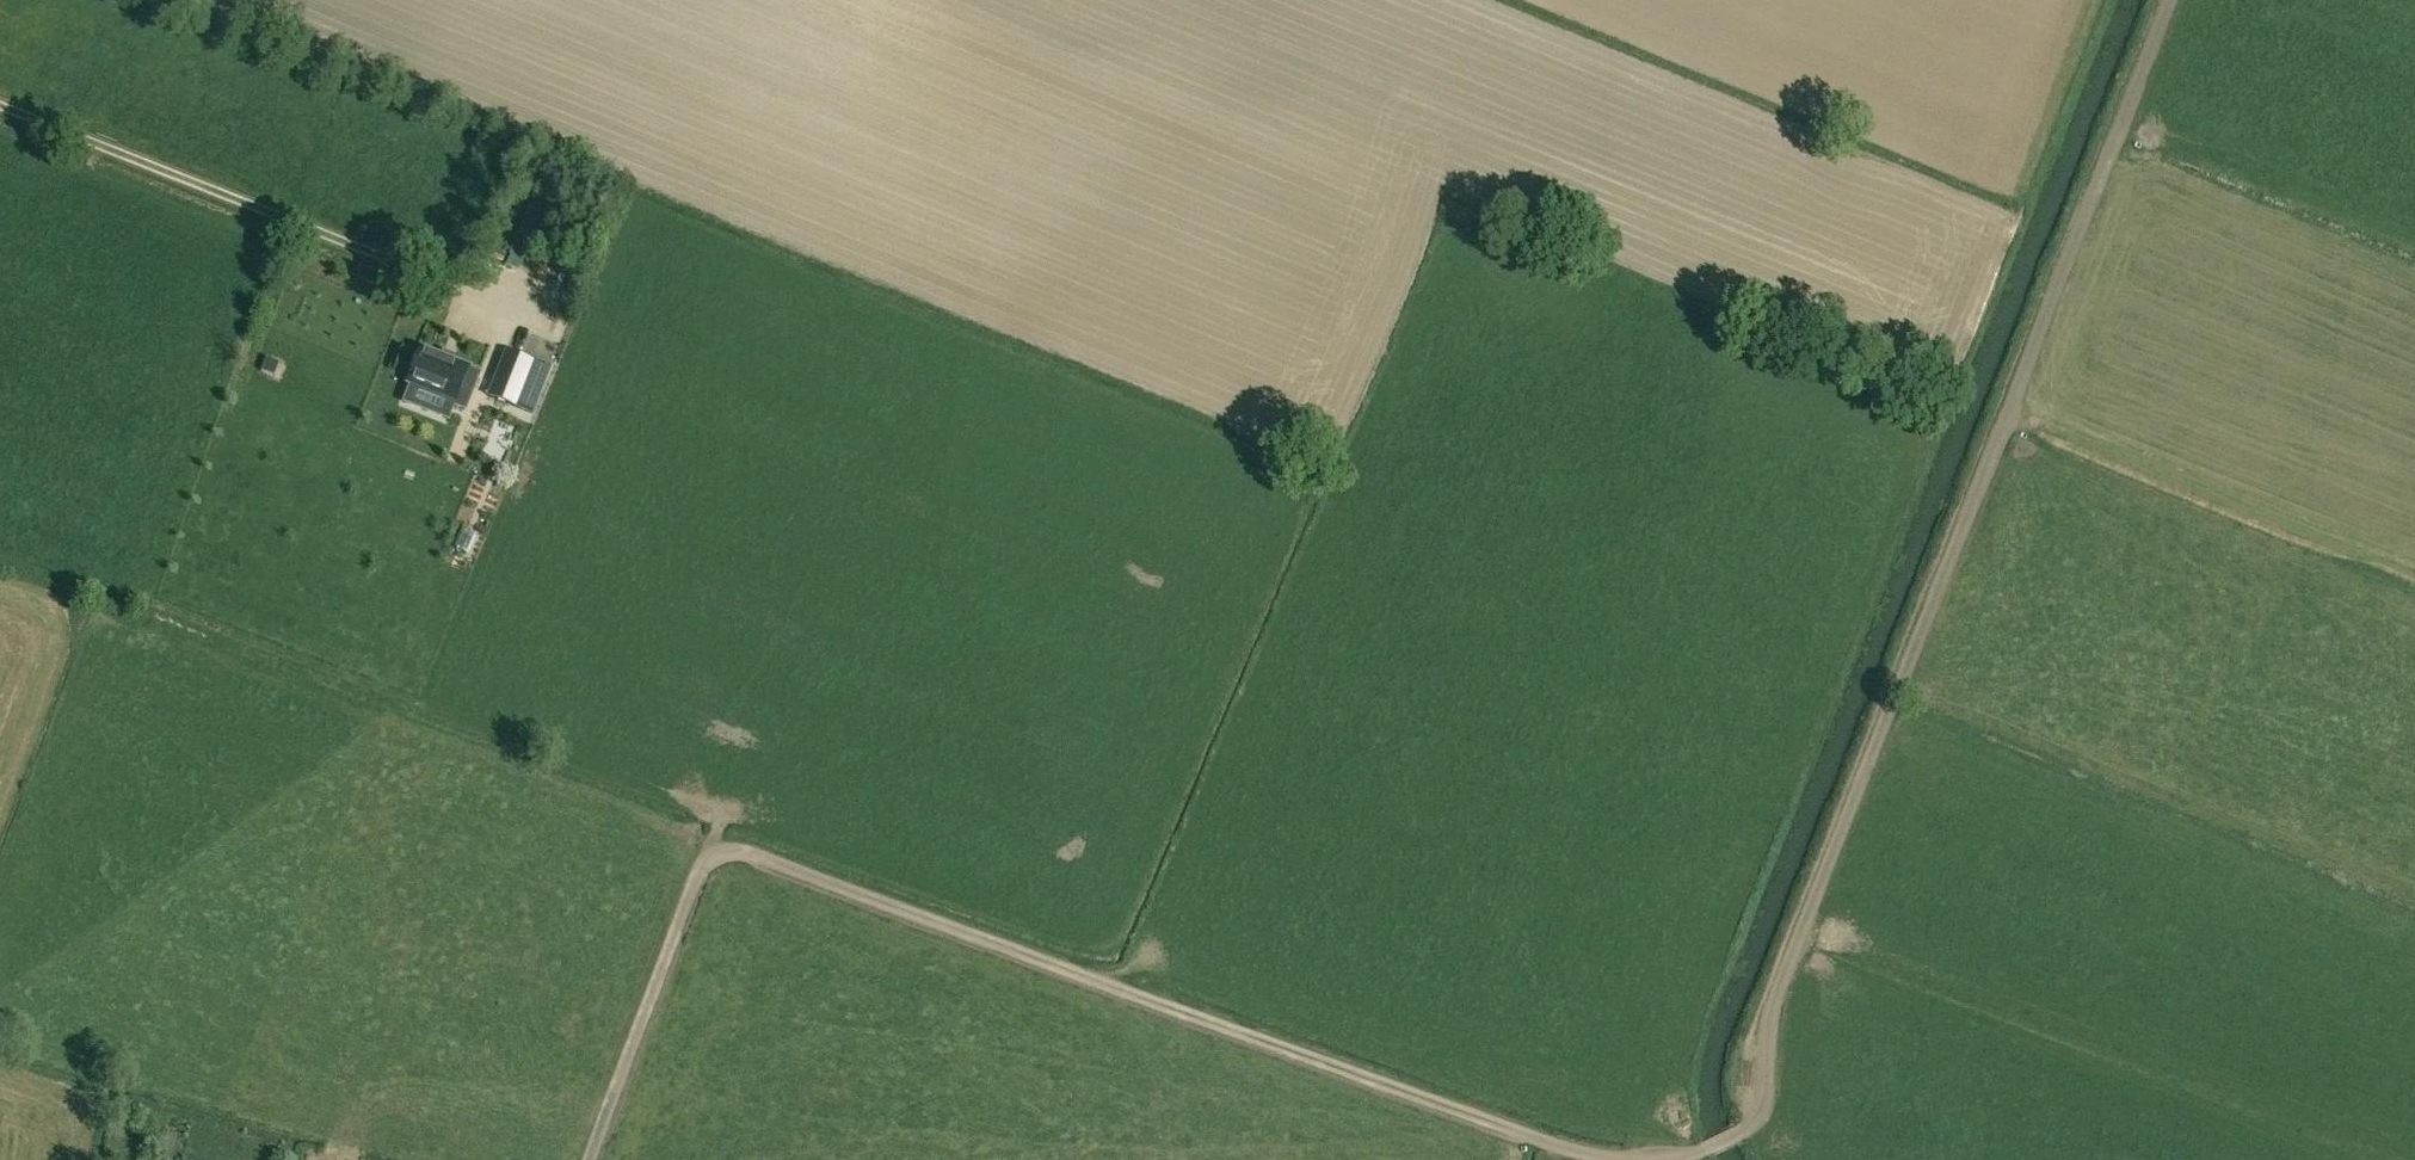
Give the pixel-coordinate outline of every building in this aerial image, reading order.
[(406,385),(455,404),(469,366),(441,355),(445,346),(424,338),(406,385)] [(505,350),(487,397),(532,415),(551,368),(505,350)]
